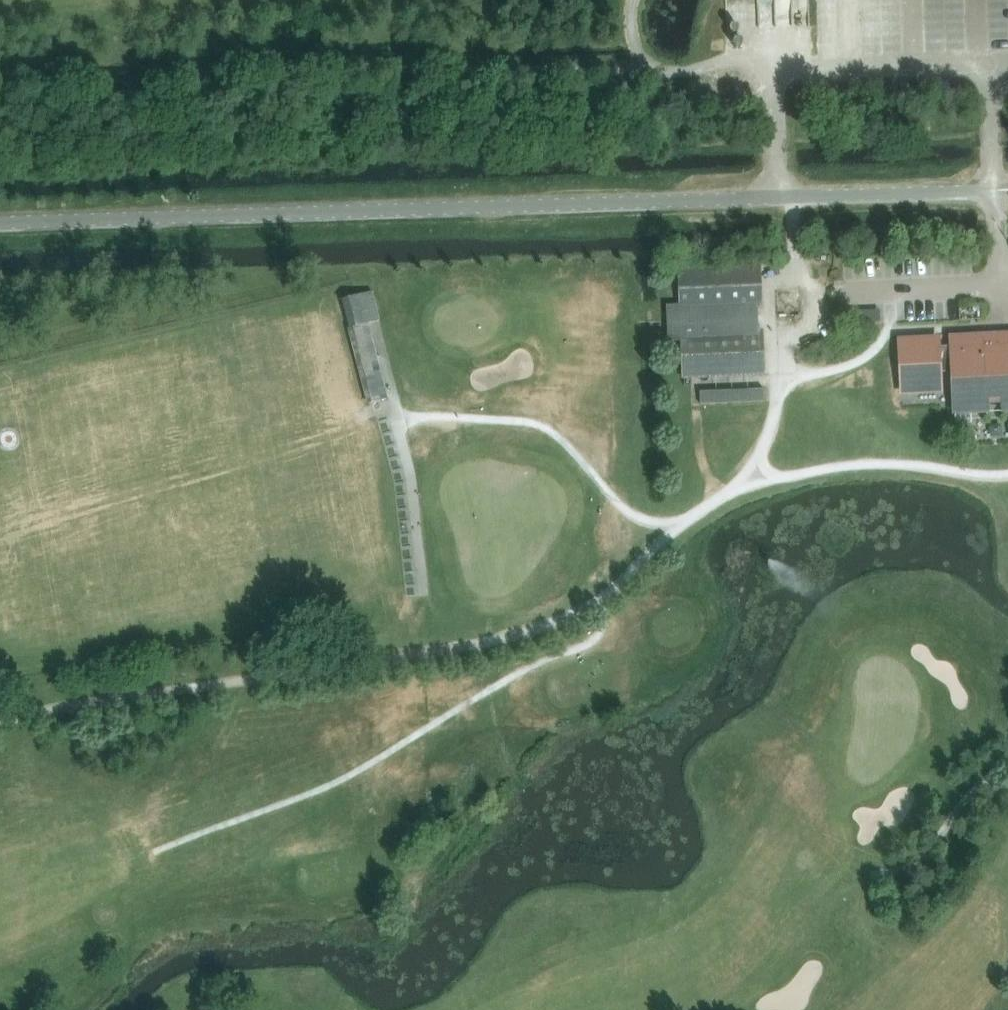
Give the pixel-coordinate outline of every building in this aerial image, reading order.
[(759,330),(758,307),(760,306),(758,266),(678,270),(679,305),(666,305),(668,342),(681,342),(682,380),(766,376),(764,330),(759,330)] [(373,291),(340,300),(347,329),(369,324),(381,321),(373,291)] [(952,373),(953,405),(1007,402),(1007,337),(950,340),(950,346),(937,347),(937,342),(901,344),(903,390),(939,389),(938,373),(952,373)]
